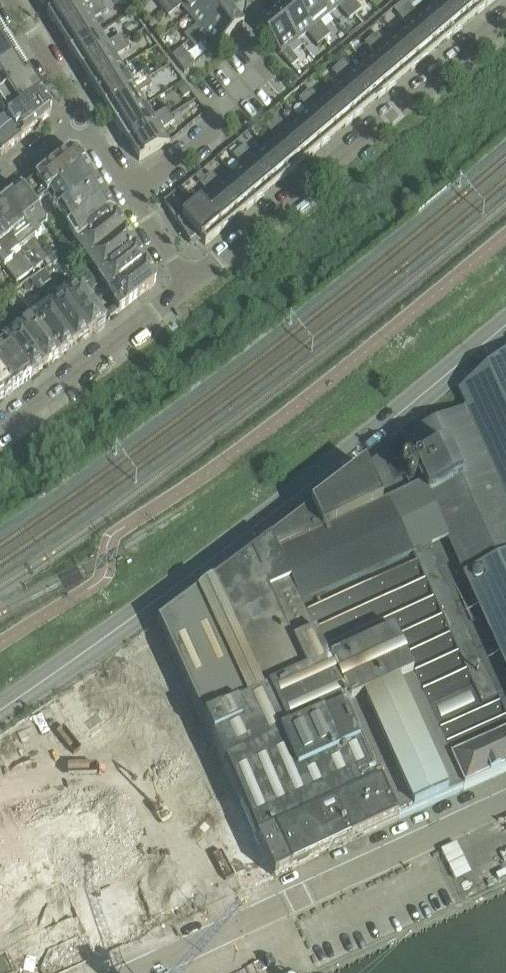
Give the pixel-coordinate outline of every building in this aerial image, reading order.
[(44,10),(60,0),(37,0),(44,10)] [(59,34),(102,7),(98,0),(85,8),(80,0),(71,0),(47,15),(59,34)] [(178,0),(166,0),(159,6),(164,12),(178,0)] [(210,0),(178,0),(164,12),(169,18),(181,7),(189,17),(210,0)] [(230,10),(222,0),(210,0),(189,17),(197,27),(184,37),(189,43),(230,10)] [(290,2),(324,42),(330,37),(319,24),(329,17),(315,0),(292,0),(290,2)] [(329,17),(339,8),(350,21),(355,16),(342,0),(315,0),(329,17)] [(355,16),(362,11),(353,0),(342,0),(355,16)] [(453,36),(470,22),(451,0),(440,0),(430,9),(453,36)] [(470,22),(486,9),(479,0),(451,0),(470,22)] [(496,0),(479,0),(486,9),(496,0)] [(290,2),(274,15),(297,42),(307,34),(318,47),(324,42),(290,2)] [(409,6),(403,11),(437,50),(453,36),(430,9),(419,18),(409,6)] [(59,34),(70,52),(101,33),(93,21),(106,13),(102,7),(59,34)] [(216,49),(244,26),(230,10),(189,43),(194,49),(207,39),(216,49)] [(397,37),(420,64),(437,50),(403,11),(398,16),(407,28),(397,37)] [(288,50),(297,42),(274,15),(258,28),(292,69),(298,63),(288,50)] [(108,45),(101,33),(70,52),(82,71),(125,44),(121,37),(108,45)] [(376,34),(370,39),(404,78),(420,64),(397,37),(386,46),(376,34)] [(364,65),(387,92),(404,78),(370,39),(364,44),(374,56),(364,65)] [(18,59),(7,41),(0,45),(0,71),(18,59)] [(82,71),(93,89),(124,70),(116,58),(129,50),(125,44),(82,71)] [(30,77),(18,59),(0,71),(0,96),(30,77)] [(343,62),(337,67),(371,106),(387,92),(364,65),(353,74),(343,62)] [(331,92),(354,120),(371,106),(337,67),(331,72),(341,84),(331,92)] [(93,89),(104,107),(148,80),(144,74),(131,82),(124,70),(93,89)] [(30,77),(0,96),(0,107),(7,118),(42,96),(30,77)] [(148,80),(104,107),(116,126),(146,107),(139,95),(152,87),(148,80)] [(310,90),(304,95),(338,134),(354,120),(331,92),(320,102),(310,90)] [(321,148),(338,134),(304,95),(298,100),(308,112),(298,120),(321,148)] [(2,156),(49,119),(51,111),(42,98),(0,124),(0,153),(2,156)] [(154,118),(146,107),(116,126),(127,144),(171,117),(166,110),(154,118)] [(175,124),(171,117),(127,144),(139,163),(169,144),(162,132),(175,124)] [(277,118),(271,123),(304,162),(321,148),(298,120),(287,129),(277,118)] [(288,176),(304,162),(271,123),(265,128),(275,139),(265,148),(288,176)] [(244,146),(238,151),(271,190),(288,176),(265,148),(254,157),(244,146)] [(255,204),(271,190),(238,151),(232,156),(242,167),(232,176),(255,204)] [(33,206),(54,190),(85,166),(77,154),(69,153),(21,191),(33,206)] [(58,212),(95,183),(85,166),(54,190),(59,198),(51,204),(58,212)] [(211,174),(205,179),(238,218),(255,204),(232,176),(221,185),(211,174)] [(209,195),(198,204),(222,232),(238,218),(205,179),(199,184),(209,195)] [(67,230),(106,200),(95,183),(58,212),(64,221),(62,223),(67,230)] [(21,191),(5,204),(34,240),(40,235),(33,226),(43,219),(33,206),(21,191)] [(205,246),(222,232),(198,204),(189,212),(174,194),(164,203),(189,243),(197,237),(205,246)] [(79,245),(116,216),(106,200),(67,230),(79,245)] [(34,240),(5,204),(0,208),(0,229),(29,266),(45,254),(34,240)] [(76,247),(88,263),(127,233),(116,216),(79,245),(76,247)] [(18,284),(34,272),(29,266),(0,229),(0,261),(18,284)] [(127,233),(88,263),(99,278),(104,275),(137,249),(127,233)] [(137,249),(104,275),(99,278),(111,294),(148,266),(137,249)] [(148,266),(111,294),(118,303),(114,305),(119,312),(153,286),(156,280),(148,266)] [(76,283),(61,294),(65,299),(90,334),(105,322),(76,283)] [(90,334),(65,299),(61,294),(46,306),(50,310),(75,345),(90,334)] [(75,345),(50,310),(46,306),(31,317),(35,322),(61,356),(75,345)] [(61,356),(35,322),(31,317),(16,328),(20,333),(46,367),(61,356)] [(46,367),(20,333),(16,328),(1,339),(3,342),(30,379),(46,367)] [(30,379),(3,342),(0,344),(0,375),(12,392),(30,379)] [(459,392),(467,411),(479,437),(505,497),(505,352),(459,392)] [(12,392),(0,375),(0,401),(12,392)] [(401,438),(402,440),(424,488),(505,670),(505,497),(479,437),(467,411),(401,438)] [(271,540),(328,666),(393,637),(414,683),(349,712),(397,821),(463,791),(464,792),(505,773),(505,670),(424,488),(406,496),(386,452),(355,476),(271,540)] [(271,540),(158,625),(231,784),(274,878),(397,821),(349,712),(414,683),(393,637),(328,666),(271,540)] [(80,686),(86,700),(111,688),(104,674),(80,686)] [(0,847),(0,860),(5,872),(95,832),(86,813),(40,834),(38,829),(0,847)] [(94,958),(148,938),(111,838),(57,858),(94,958)] [(139,897),(166,885),(158,866),(131,877),(139,897)] [(24,966),(41,959),(32,939),(2,951),(9,967),(0,971),(0,972),(27,972),(24,966)]
